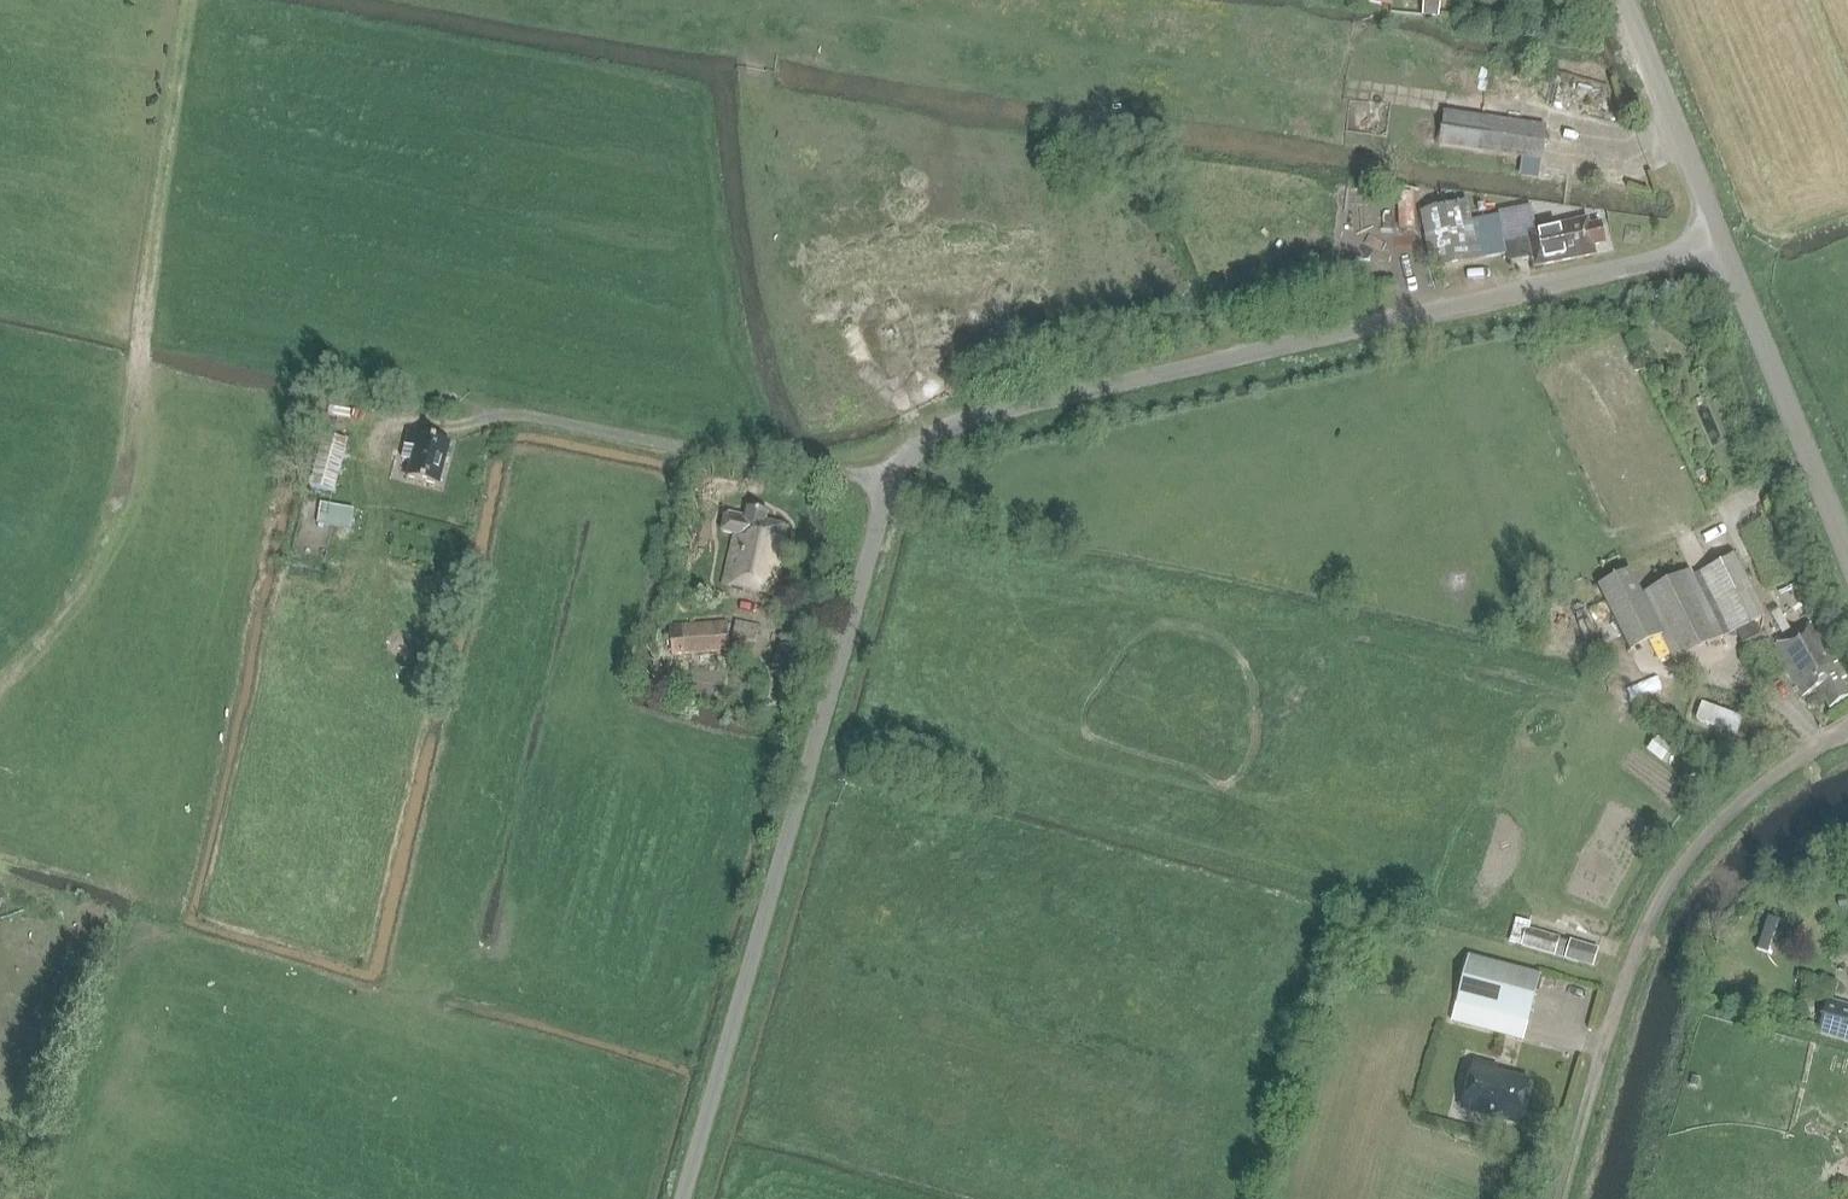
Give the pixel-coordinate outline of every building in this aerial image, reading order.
[(1454,19),(1456,0),(1353,0),(1390,7),(1389,12),(1454,19)] [(1547,127),(1444,112),(1439,147),(1541,162),(1547,127)] [(1415,229),(1414,194),(1398,195),(1399,230),(1415,229)] [(1528,233),(1529,237),(1505,242),(1499,217),(1471,222),(1467,203),(1420,212),(1432,269),(1506,254),(1508,261),(1533,256),(1535,266),(1595,252),(1594,245),(1605,243),(1600,224),(1588,227),(1586,220),(1528,233)] [(402,457),(411,460),(407,477),(438,485),(450,442),(408,432),(402,457)] [(347,442),(323,436),(310,488),(333,494),(347,442)] [(323,522),(357,528),(361,507),(327,502),(323,522)] [(781,552),(787,526),(765,521),(767,512),(747,507),(744,520),(724,516),(721,531),(734,534),(722,585),(774,597),(784,553),(781,552)] [(1765,617),(1734,556),(1694,577),(1690,570),(1642,594),(1630,570),(1597,587),(1630,652),(1660,637),(1673,663),(1736,632),(1742,644),(1760,635),(1753,623),(1765,617)] [(729,652),(727,622),(669,626),(671,656),(729,652)] [(1847,699),(1847,693),(1841,681),(1846,679),(1814,624),(1774,647),(1803,698),(1818,689),(1830,709),(1847,699)] [(1701,719),(1743,733),(1750,716),(1707,701),(1701,719)] [(1764,949),(1779,952),(1786,919),(1771,915),(1764,949)] [(1527,927),(1522,946),(1554,956),(1559,937),(1527,927)] [(1599,949),(1571,941),(1566,959),(1593,968),(1599,949)] [(1541,975),(1468,956),(1455,1004),(1528,1023),(1541,975)] [(1847,1043),(1847,1006),(1826,1000),(1817,1035),(1847,1043)] [(1496,1069),(1475,1063),(1463,1108),(1517,1123),(1528,1083),(1495,1074),(1496,1069)]
